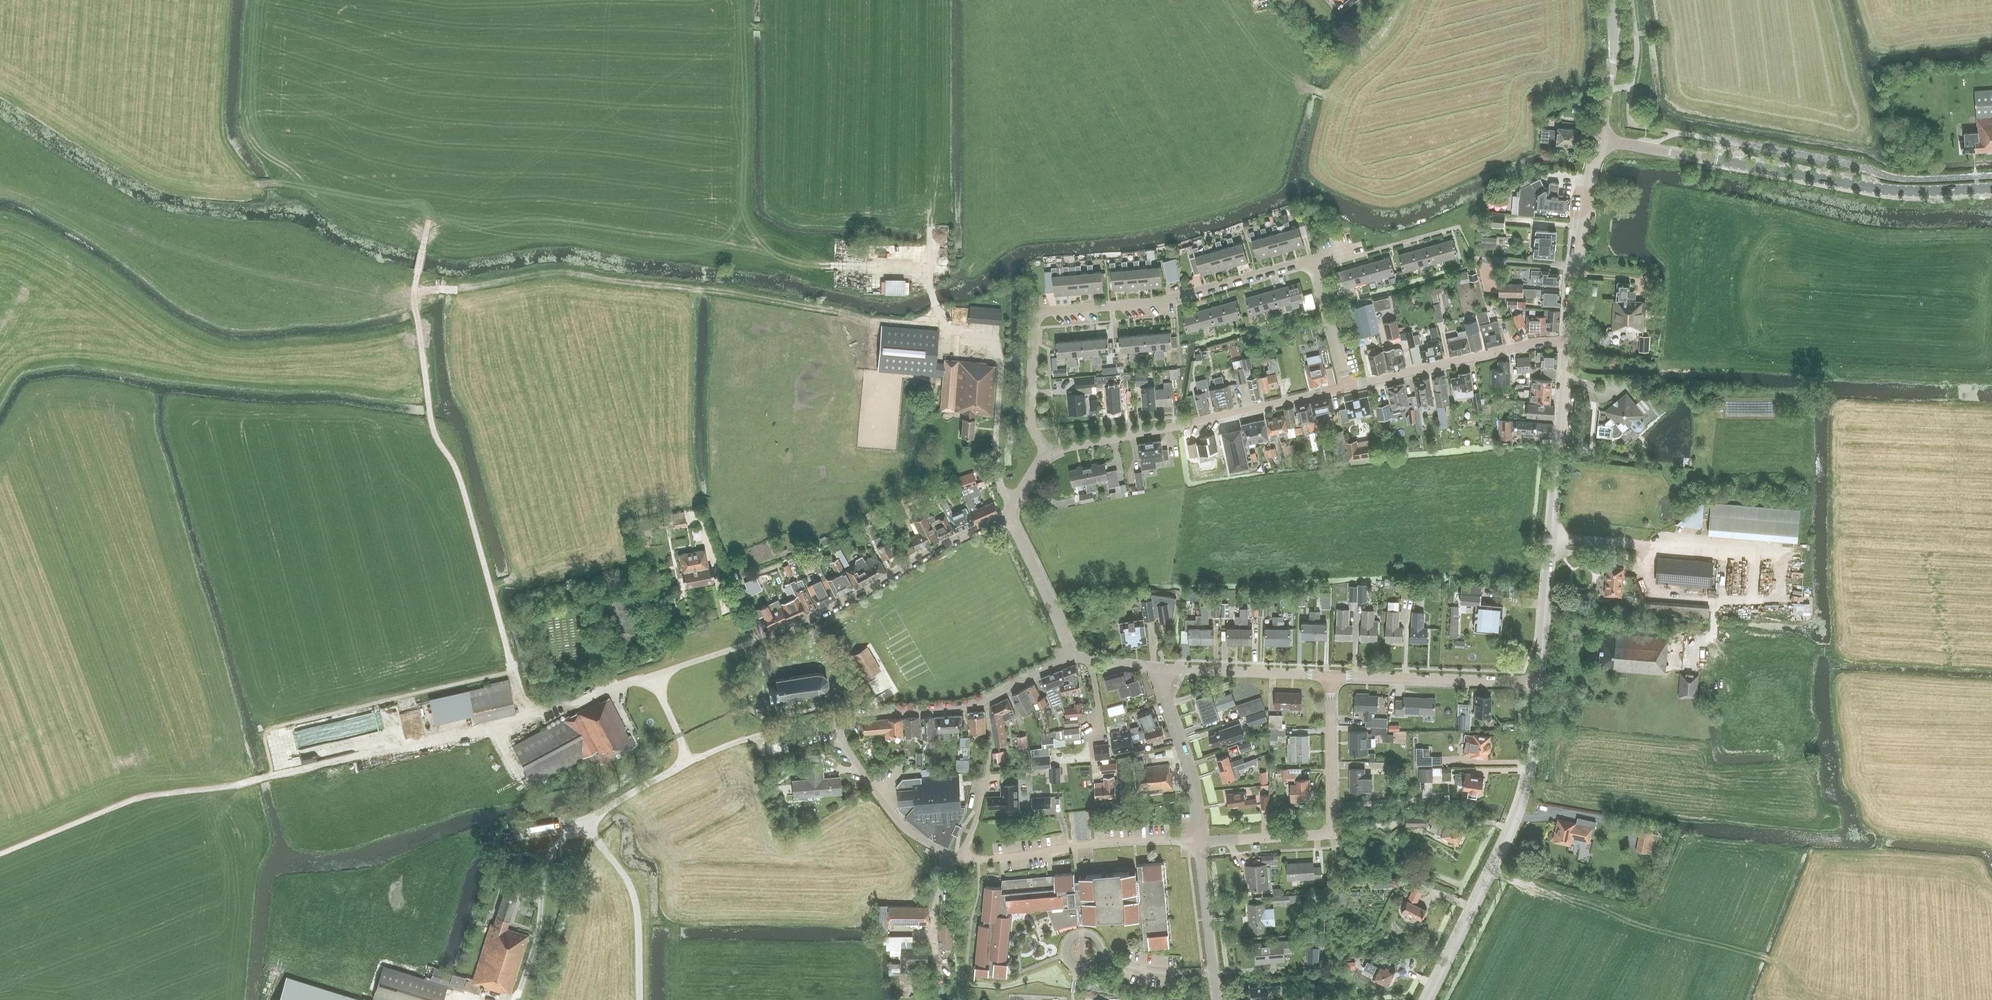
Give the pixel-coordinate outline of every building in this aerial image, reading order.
[(1355,0),(1334,0),(1342,11),(1355,0)] [(1974,91),(1978,133),(1964,133),(1965,142),(1961,142),(1962,153),(1989,151),(1989,153),(1991,153),(1991,90),(1974,91)] [(1576,145),(1577,129),(1558,127),(1558,131),(1542,129),(1541,141),(1556,143),(1576,145)] [(1520,188),(1520,191),(1518,215),(1534,216),(1535,208),(1566,211),(1570,208),(1571,199),(1567,196),(1558,195),(1559,183),(1551,182),(1549,184),(1549,187),(1544,187),(1540,178),(1530,183),(1520,188)] [(1504,226),(1505,215),(1491,214),(1490,225),(1504,226)] [(1285,230),(1287,230),(1292,249),(1304,246),(1299,227),(1290,229),(1288,221),(1283,222),(1285,230)] [(1275,233),(1281,252),(1292,249),(1287,230),(1285,230),(1279,232),(1276,224),(1272,226),(1274,234),(1275,233)] [(1269,256),(1281,252),(1275,233),(1274,234),(1267,236),(1265,228),(1260,229),(1262,237),(1264,237),(1269,256)] [(1556,242),(1556,232),(1536,230),(1534,256),(1554,257),(1555,248),(1556,248),(1556,242)] [(1257,259),(1269,256),(1264,237),(1262,237),(1256,239),(1253,231),(1249,232),(1251,241),(1252,240),(1257,259)] [(1229,246),(1234,265),(1248,262),(1242,243),(1234,245),(1232,237),(1227,238),(1229,246)] [(1439,243),(1444,260),(1458,256),(1453,239),(1439,243)] [(1218,250),(1216,250),(1218,260),(1221,269),(1234,265),(1229,246),(1222,248),(1220,240),(1215,242),(1218,250)] [(1426,247),(1431,264),(1444,260),(1439,243),(1426,247)] [(1209,244),(1204,245),(1206,252),(1202,253),(1205,263),(1208,273),(1221,269),(1218,260),(1216,250),(1211,252),(1209,244)] [(1197,247),(1192,248),(1195,257),(1189,259),(1194,275),(1200,273),(1201,275),(1208,273),(1205,263),(1202,253),(1199,254),(1197,247)] [(1413,251),(1417,268),(1431,264),(1426,247),(1413,251)] [(1404,271),(1417,268),(1413,251),(1399,254),(1404,271)] [(1376,261),(1380,278),(1394,274),(1389,257),(1376,261)] [(1148,268),(1149,287),(1162,286),(1160,267),(1151,267),(1151,259),(1146,260),(1146,268),(1148,268)] [(1175,259),(1165,261),(1169,281),(1179,279),(1177,269),(1175,259)] [(1137,288),(1149,287),(1148,268),(1146,268),(1139,268),(1139,260),(1134,261),(1134,269),(1136,269),(1137,288)] [(1125,289),(1137,288),(1136,269),(1134,269),(1127,269),(1127,261),(1122,262),(1122,270),(1124,270),(1125,289)] [(1362,265),(1367,282),(1380,278),(1376,261),(1362,265)] [(1113,290),(1125,289),(1124,270),(1122,270),(1115,270),(1115,262),(1110,263),(1110,271),(1112,271),(1113,290)] [(1087,264),(1088,273),(1089,273),(1091,292),(1103,291),(1102,272),(1093,272),(1092,264),(1087,264)] [(1077,274),(1079,293),(1091,292),(1089,273),(1088,273),(1081,273),(1080,265),(1075,266),(1076,274),(1077,274)] [(1349,269),(1354,285),(1367,282),(1362,265),(1349,269)] [(1067,294),(1079,293),(1077,274),(1076,274),(1069,274),(1068,266),(1063,267),(1064,275),(1065,275),(1067,294)] [(1065,275),(1064,275),(1057,275),(1056,267),(1051,268),(1052,276),(1053,276),(1055,295),(1067,294),(1065,275)] [(1340,289),(1354,285),(1349,269),(1335,272),(1340,289)] [(1558,285),(1559,277),(1558,277),(1558,274),(1549,273),(1549,271),(1542,270),(1531,270),(1531,274),(1539,275),(1539,274),(1541,274),(1541,284),(1558,285)] [(1468,274),(1468,271),(1458,273),(1460,283),(1470,281),(1468,274)] [(1478,279),(1477,272),(1468,274),(1470,281),(1478,279)] [(907,291),(907,277),(870,276),(870,290),(907,291)] [(1523,284),(1508,283),(1508,279),(1499,278),(1499,296),(1523,296),(1523,289),(1523,284)] [(1300,282),(1286,286),(1291,303),(1305,299),(1300,282)] [(1616,299),(1614,299),(1612,331),(1615,331),(1615,329),(1641,330),(1643,301),(1635,301),(1636,292),(1629,291),(1630,283),(1618,282),(1616,299)] [(1273,290),(1278,307),(1291,303),(1286,286),(1273,290)] [(1541,304),(1561,306),(1561,299),(1559,299),(1559,290),(1543,289),(1537,289),(1529,288),(1529,289),(1523,289),(1523,296),(1528,297),(1536,297),(1536,296),(1542,296),(1541,304)] [(1260,294),(1264,310),(1278,307),(1273,290),(1260,294)] [(1251,314),(1264,310),(1260,294),(1246,297),(1251,314)] [(1388,297),(1373,300),(1376,310),(1391,307),(1388,297)] [(1316,307),(1314,299),(1303,302),(1305,311),(1312,309),(1316,307)] [(1236,300),(1223,304),(1227,321),(1241,317),(1236,300)] [(1379,333),(1373,303),(1365,305),(1351,308),(1358,338),(1371,335),(1379,333)] [(1439,303),(1433,304),(1437,322),(1443,320),(1439,303)] [(1002,321),(1003,305),(970,304),(970,320),(1002,321)] [(1223,304),(1209,308),(1214,325),(1227,321),(1223,304)] [(1209,308),(1196,311),(1201,328),(1214,325),(1209,308)] [(1544,315),(1548,315),(1546,328),(1559,329),(1560,310),(1544,309),(1544,315)] [(1201,328),(1196,311),(1182,315),(1187,332),(1201,328)] [(1502,343),(1497,321),(1490,323),(1486,311),(1477,313),(1481,332),(1482,331),(1485,347),(1502,343)] [(1512,317),(1517,328),(1524,325),(1521,314),(1512,317)] [(1527,316),(1526,333),(1546,333),(1547,316),(1527,316)] [(1400,335),(1397,326),(1396,320),(1383,323),(1387,338),(1400,335)] [(1314,334),(1322,332),(1319,322),(1311,324),(1314,334)] [(1465,324),(1465,326),(1467,333),(1471,350),(1482,347),(1478,331),(1473,332),(1471,323),(1465,324)] [(882,326),(878,371),(934,376),(934,375),(943,376),(940,410),(963,412),(961,437),(973,438),(975,413),(992,415),(996,366),(987,365),(987,363),(944,360),(944,363),(935,363),(938,330),(885,326),(882,326)] [(1438,336),(1436,327),(1429,329),(1431,338),(1438,336)] [(1415,346),(1411,330),(1400,333),(1401,340),(1407,339),(1409,347),(1415,346)] [(1450,355),(1470,350),(1466,330),(1458,332),(1459,335),(1446,338),(1450,355)] [(1171,332),(1158,333),(1160,358),(1165,358),(1164,347),(1172,347),(1171,332)] [(1145,334),(1146,349),(1154,348),(1155,359),(1160,358),(1158,333),(1145,334)] [(1132,335),(1135,361),(1140,360),(1139,350),(1146,349),(1145,334),(1132,335)] [(1610,341),(1610,339),(1610,337),(1609,336),(1608,335),(1607,335),(1606,334),(1604,334),(1603,335),(1602,336),(1601,337),(1600,339),(1600,340),(1600,341),(1601,342),(1602,343),(1604,344),(1606,344),(1607,344),(1609,343),(1610,341)] [(1132,335),(1120,336),(1121,351),(1129,350),(1130,361),(1135,361),(1132,335)] [(1250,341),(1248,335),(1241,337),(1243,343),(1250,341)] [(1108,337),(1095,338),(1097,364),(1102,364),(1101,353),(1109,352),(1108,337)] [(1082,339),(1084,354),(1091,354),(1092,364),(1097,364),(1095,338),(1082,339)] [(1070,340),(1072,366),(1077,366),(1076,355),(1084,354),(1082,339),(1070,340)] [(1423,361),(1443,356),(1439,339),(1427,341),(1429,349),(1420,351),(1423,361)] [(1067,367),(1072,366),(1070,340),(1057,342),(1058,357),(1066,356),(1067,367)] [(1319,383),(1327,381),(1324,368),(1330,367),(1327,352),(1326,353),(1325,346),(1319,348),(1320,354),(1307,357),(1308,364),(1306,365),(1307,370),(1310,386),(1311,385),(1313,387),(1317,386),(1318,384),(1319,384),(1319,383)] [(1387,369),(1383,351),(1376,352),(1375,347),(1367,349),(1368,354),(1372,373),(1387,369)] [(1388,369),(1406,365),(1403,351),(1402,350),(1401,349),(1400,348),(1399,348),(1398,348),(1384,351),(1388,369)] [(1542,359),(1541,373),(1541,377),(1556,377),(1556,368),(1557,368),(1558,352),(1542,352),(1537,352),(1537,359),(1542,359)] [(1252,378),(1250,367),(1252,367),(1249,357),(1241,359),(1243,368),(1246,380),(1248,380),(1252,399),(1260,397),(1256,377),(1252,378)] [(1276,375),(1281,373),(1277,357),(1268,359),(1269,365),(1268,365),(1269,369),(1263,370),(1263,371),(1260,371),(1261,376),(1260,376),(1264,390),(1270,389),(1270,388),(1278,386),(1276,375)] [(1517,372),(1530,372),(1529,357),(1517,357),(1517,372)] [(1498,362),(1498,369),(1491,369),(1492,384),(1510,383),(1510,361),(1498,362)] [(1237,383),(1246,381),(1243,367),(1234,369),(1237,383)] [(1170,379),(1171,379),(1178,378),(1177,368),(1170,369),(1170,379)] [(1131,386),(1130,372),(1122,373),(1123,377),(1123,387),(1131,386)] [(1156,403),(1155,389),(1154,386),(1149,386),(1147,372),(1136,373),(1137,386),(1143,385),(1143,387),(1142,387),(1144,408),(1156,407),(1156,403)] [(1475,409),(1482,407),(1479,392),(1473,393),(1472,388),(1470,372),(1460,374),(1460,377),(1452,378),(1453,388),(1454,388),(1455,398),(1472,395),(1475,409)] [(1116,375),(1097,376),(1097,383),(1098,383),(1098,386),(1105,386),(1105,382),(1117,381),(1116,375)] [(1437,405),(1449,403),(1444,375),(1436,376),(1436,378),(1434,379),(1436,394),(1435,394),(1437,405)] [(1217,388),(1209,389),(1211,396),(1214,409),(1234,405),(1229,385),(1224,386),(1222,376),(1214,378),(1217,388)] [(1095,377),(1075,379),(1076,388),(1077,388),(1078,394),(1068,395),(1070,414),(1086,412),(1084,393),(1092,393),(1092,386),(1095,386),(1095,377)] [(1211,396),(1209,389),(1207,378),(1196,381),(1199,392),(1195,393),(1199,411),(1209,408),(1206,397),(1211,396)] [(1416,395),(1413,396),(1414,408),(1419,407),(1434,405),(1429,378),(1423,379),(1423,380),(1414,382),(1416,395)] [(1532,378),(1531,390),(1551,391),(1552,380),(1532,378)] [(1164,388),(1155,389),(1156,403),(1161,403),(1161,405),(1173,404),(1171,382),(1164,382),(1164,388)] [(1410,424),(1416,423),(1415,417),(1415,410),(1414,408),(1413,396),(1407,397),(1404,384),(1387,387),(1392,409),(1408,406),(1410,424)] [(1120,385),(1105,386),(1107,411),(1122,409),(1120,385)] [(1551,391),(1531,390),(1530,401),(1550,403),(1551,391)] [(1642,414),(1626,395),(1607,411),(1604,410),(1610,418),(1605,423),(1605,425),(1598,425),(1597,436),(1612,438),(1612,436),(1613,437),(1615,437),(1616,437),(1618,437),(1619,436),(1620,435),(1621,435),(1622,434),(1623,433),(1623,432),(1623,431),(1624,429),(1628,426),(1629,425),(1632,429),(1634,430),(1637,431),(1639,431),(1641,430),(1642,428),(1643,426),(1643,423),(1642,421),(1639,417),(1642,414)] [(1349,418),(1371,412),(1367,396),(1345,401),(1347,408),(1339,410),(1342,422),(1350,420),(1349,418)] [(1645,396),(1643,399),(1650,407),(1653,405),(1645,396)] [(1331,398),(1321,400),(1311,403),(1315,419),(1335,414),(1331,398)] [(1309,431),(1316,429),(1309,403),(1295,406),(1297,415),(1300,424),(1308,423),(1309,431)] [(1554,405),(1527,403),(1526,416),(1533,417),(1553,418),(1554,405)] [(1389,404),(1382,405),(1385,419),(1392,418),(1389,404)] [(1378,421),(1385,419),(1382,405),(1375,407),(1378,421)] [(1284,408),(1288,427),(1300,424),(1297,415),(1295,415),(1293,407),(1284,408)] [(1275,417),(1279,434),(1284,433),(1285,438),(1289,437),(1284,415),(1275,417)] [(1274,435),(1279,434),(1275,417),(1266,419),(1271,441),(1275,440),(1274,435)] [(1446,417),(1439,418),(1440,427),(1447,426),(1446,417)] [(1255,436),(1256,442),(1268,439),(1264,419),(1255,421),(1258,436),(1255,436)] [(1535,433),(1535,435),(1536,435),(1536,428),(1537,422),(1500,419),(1499,443),(1512,443),(1512,438),(1513,432),(1524,433),(1524,435),(1533,436),(1534,433),(1535,433)] [(1246,444),(1256,442),(1255,436),(1258,436),(1255,421),(1241,424),(1246,444)] [(1545,423),(1537,422),(1536,428),(1536,435),(1552,436),(1553,423),(1545,423)] [(1224,449),(1225,456),(1227,456),(1230,470),(1249,466),(1245,448),(1241,428),(1222,432),(1226,449),(1224,449)] [(1331,432),(1334,451),(1344,449),(1341,431),(1331,432)] [(1319,449),(1315,432),(1310,433),(1309,433),(1313,450),(1319,449)] [(1216,458),(1225,456),(1224,449),(1217,450),(1214,434),(1201,437),(1205,454),(1215,452),(1216,458)] [(1141,463),(1142,469),(1156,467),(1155,461),(1169,459),(1168,449),(1162,450),(1161,440),(1138,444),(1141,463)] [(1357,441),(1346,442),(1348,459),(1348,461),(1370,458),(1370,457),(1369,445),(1357,446),(1357,441)] [(1087,467),(1092,490),(1096,489),(1095,481),(1107,479),(1109,487),(1119,485),(1116,469),(1106,471),(1105,463),(1087,467)] [(1094,499),(1092,490),(1087,467),(1070,470),(1073,486),(1086,483),(1087,491),(1087,494),(1080,495),(1081,502),(1094,499)] [(1137,486),(1144,485),(1142,471),(1135,472),(1137,486)] [(977,484),(973,472),(957,477),(960,489),(974,484),(977,484)] [(930,498),(937,495),(933,486),(926,489),(930,498)] [(906,506),(918,501),(915,494),(903,500),(906,506)] [(970,513),(975,523),(997,513),(993,502),(976,510),(970,495),(964,497),(970,513)] [(1703,499),(1703,502),(1703,509),(1695,509),(1686,516),(1685,524),(1676,523),(1676,524),(1694,525),(1700,526),(1702,524),(1702,518),(1710,518),(1709,534),(1797,541),(1799,509),(1719,503),(1719,505),(1704,504),(1704,500),(1703,499)] [(946,501),(941,504),(946,516),(955,532),(973,524),(966,507),(953,513),(952,513),(946,501)] [(687,525),(684,511),(673,513),(676,527),(687,525)] [(925,546),(938,540),(925,515),(913,521),(919,533),(910,537),(916,549),(925,545),(925,546)] [(938,540),(953,533),(948,523),(944,516),(935,520),(932,515),(927,518),(938,540)] [(863,527),(868,524),(865,517),(859,520),(863,527)] [(823,546),(830,543),(828,537),(821,540),(823,546)] [(882,559),(894,553),(889,541),(883,544),(880,537),(873,540),(882,559)] [(714,581),(711,566),(708,566),(705,550),(679,555),(683,572),(682,573),(685,587),(714,581)] [(844,555),(839,557),(843,564),(847,561),(844,555)] [(864,561),(865,561),(868,567),(865,568),(871,580),(885,572),(879,560),(878,560),(875,555),(864,561)] [(856,560),(855,565),(846,570),(854,586),(856,589),(871,580),(865,568),(868,567),(865,561),(864,561),(862,556),(862,557),(856,560)] [(1711,586),(1712,562),(1658,558),(1657,582),(1680,584),(1680,588),(1692,589),(1692,585),(1711,586)] [(835,596),(844,591),(853,587),(844,571),(838,559),(830,563),(836,575),(836,576),(827,580),(835,596)] [(792,575),(787,564),(782,566),(787,577),(792,575)] [(1624,567),(1613,566),(1607,566),(1605,595),(1621,596),(1624,567)] [(813,585),(808,587),(811,595),(817,607),(836,599),(822,572),(818,574),(820,579),(811,583),(813,585)] [(756,577),(744,582),(746,587),(758,581),(756,577)] [(1791,577),(1790,588),(1800,590),(1802,579),(1791,577)] [(746,587),(744,588),(747,596),(752,594),(757,591),(762,589),(758,581),(746,587)] [(1462,584),(1461,592),(1460,602),(1477,604),(1474,630),(1501,632),(1501,622),(1502,622),(1503,616),(1502,616),(1503,606),(1480,604),(1482,586),(1462,584)] [(789,600),(781,603),(789,621),(805,613),(798,595),(796,596),(791,585),(784,588),(789,600)] [(806,613),(815,608),(805,586),(796,590),(806,613)] [(1349,586),(1349,601),(1351,601),(1357,601),(1358,586),(1349,586)] [(1141,593),(1142,601),(1150,599),(1149,592),(1141,593)] [(1321,608),(1331,608),(1331,592),(1320,592),(1320,600),(1321,600),(1321,608)] [(1305,593),(1297,593),(1297,605),(1305,606),(1305,593)] [(1151,599),(1152,599),(1154,616),(1160,617),(1161,623),(1170,621),(1170,619),(1173,619),(1176,597),(1152,594),(1151,599)] [(1124,607),(1124,597),(1103,597),(1103,607),(1124,607)] [(1152,599),(1151,599),(1150,599),(1142,601),(1143,610),(1145,619),(1155,617),(1154,616),(1152,599)] [(789,621),(781,603),(780,604),(781,606),(777,608),(775,604),(770,607),(778,625),(789,621)] [(762,615),(769,630),(778,625),(770,607),(769,604),(762,607),(756,610),(760,616),(762,615)] [(1458,606),(1451,606),(1451,622),(1449,622),(1449,638),(1458,638),(1458,606)] [(1352,639),(1352,625),(1348,625),(1349,609),(1338,609),(1337,625),(1336,625),(1336,638),(1338,639),(1338,640),(1343,640),(1343,639),(1352,639)] [(1377,640),(1377,626),(1378,626),(1378,620),(1373,620),(1374,610),(1363,610),(1362,626),(1361,626),(1361,639),(1363,639),(1363,641),(1368,641),(1368,640),(1377,640)] [(1402,641),(1402,627),(1398,627),(1399,611),(1388,611),(1387,627),(1386,627),(1386,640),(1388,640),(1388,642),(1393,642),(1393,641),(1402,641)] [(1427,642),(1427,628),(1423,628),(1424,612),(1413,612),(1412,628),(1411,628),(1411,641),(1413,641),(1413,643),(1418,643),(1418,642),(1427,642)] [(1186,620),(1186,630),(1189,630),(1189,642),(1202,642),(1202,616),(1197,616),(1196,616),(1196,620),(1186,620)] [(1202,616),(1202,642),(1214,642),(1214,628),(1214,625),(1212,624),(1207,624),(1207,616),(1206,616),(1202,616)] [(1138,644),(1147,642),(1143,618),(1120,622),(1123,646),(1132,645),(1138,644)] [(1315,623),(1302,622),(1302,637),(1314,638),(1315,623)] [(1240,623),(1235,623),(1235,628),(1228,628),(1228,643),(1240,643),(1240,623)] [(1245,628),(1245,624),(1240,623),(1240,643),(1252,643),(1252,628),(1245,628)] [(1327,623),(1315,623),(1314,638),(1326,638),(1327,623)] [(1278,624),(1273,624),(1273,628),(1266,628),(1266,643),(1278,643),(1278,624)] [(1278,624),(1278,643),(1290,643),(1290,628),(1283,628),(1283,624),(1278,624)] [(1668,638),(1613,633),(1602,633),(1599,669),(1665,674),(1668,638)] [(865,647),(852,655),(866,679),(879,671),(877,667),(878,666),(873,657),(872,658),(865,647)] [(1069,667),(1062,669),(1064,676),(1065,682),(1066,683),(1063,684),(1059,685),(1060,690),(1061,693),(1061,696),(1062,696),(1081,691),(1081,690),(1082,690),(1078,675),(1075,664),(1069,667)] [(1064,702),(1062,696),(1061,696),(1061,693),(1060,690),(1059,685),(1063,684),(1066,683),(1065,682),(1064,676),(1062,669),(1041,678),(1051,704),(1056,702),(1057,705),(1064,702)] [(1121,698),(1145,691),(1141,677),(1132,679),(1130,671),(1125,671),(1104,677),(1108,690),(1118,688),(1121,698)] [(827,684),(828,683),(828,682),(827,680),(827,679),(826,677),(825,676),(824,675),(823,674),(821,673),(819,673),(818,672),(775,679),(775,685),(768,686),(770,694),(776,693),(777,699),(819,693),(823,691),(824,690),(825,690),(826,688),(826,687),(827,686),(827,684)] [(1699,675),(1681,673),(1679,697),(1696,698),(1699,675)] [(516,713),(510,689),(508,679),(488,683),(488,686),(469,690),(471,698),(470,698),(476,722),(516,713)] [(1041,698),(1034,684),(1025,688),(1032,702),(1037,700),(1041,707),(1047,704),(1044,697),(1041,698)] [(1022,715),(1034,708),(1025,689),(1012,695),(1022,715)] [(1301,709),(1302,693),(1276,692),(1275,708),(1301,709)] [(1200,710),(1233,699),(1231,693),(1213,700),(1210,694),(1196,699),(1200,710)] [(1387,727),(1387,718),(1371,718),(1371,711),(1377,711),(1378,696),(1365,696),(1366,693),(1356,693),(1356,695),(1355,695),(1355,710),(1365,710),(1365,720),(1366,720),(1365,726),(1372,727),(1387,727)] [(1490,716),(1491,697),(1476,696),(1476,715),(1490,716)] [(1255,699),(1258,710),(1264,708),(1261,697),(1255,699)] [(1434,714),(1435,698),(1404,697),(1404,700),(1396,700),(1396,715),(1404,716),(1404,713),(1434,714)] [(600,702),(543,730),(513,746),(533,784),(597,750),(599,753),(598,754),(603,763),(605,762),(632,747),(636,745),(630,735),(628,737),(624,730),(626,729),(609,698),(600,702)] [(1003,721),(1015,716),(1012,709),(1013,708),(1008,698),(991,706),(991,719),(995,746),(1007,744),(1003,721)] [(1235,705),(1233,699),(1200,710),(1204,722),(1218,717),(1216,711),(1235,705)] [(1252,712),(1258,710),(1255,699),(1249,701),(1252,712)] [(1247,714),(1252,712),(1249,701),(1243,703),(1247,714)] [(1074,703),(1074,707),(1064,708),(1065,717),(1082,715),(1080,702),(1074,703)] [(1241,716),(1247,714),(1243,703),(1237,705),(1241,716)] [(1458,714),(1460,714),(1463,714),(1466,714),(1465,729),(1468,729),(1469,712),(1469,705),(1458,704),(1458,714)] [(1137,714),(1144,731),(1160,725),(1153,708),(1137,714)] [(1246,716),(1248,723),(1259,719),(1260,723),(1268,720),(1265,710),(1246,716)] [(371,726),(381,721),(377,711),(366,716),(371,726)] [(969,733),(985,733),(984,711),(968,712),(969,733)] [(950,731),(962,730),(961,715),(935,717),(936,731),(943,731),(943,739),(950,739),(950,731)] [(1282,728),(1282,715),(1269,715),(1269,727),(1282,728)] [(934,743),(933,717),(922,717),(923,738),(930,737),(930,743),(934,743)] [(886,739),(890,738),(895,738),(895,734),(903,734),(902,718),(890,719),(890,731),(885,732),(886,739)] [(912,734),(920,734),(919,718),(905,718),(906,739),(912,739),(912,734)] [(860,734),(885,732),(890,731),(890,719),(881,719),(859,722),(860,734)] [(1238,724),(1230,727),(1215,732),(1216,734),(1209,736),(1213,746),(1227,741),(1228,744),(1243,739),(1238,724)] [(1140,732),(1138,726),(1130,728),(1131,734),(1140,732)] [(1064,739),(1081,737),(1079,727),(1063,729),(1064,739)] [(1148,742),(1164,738),(1161,727),(1145,732),(1145,731),(1138,733),(1140,739),(1141,743),(1147,741),(1148,742)] [(1367,753),(1367,747),(1371,747),(1371,737),(1367,737),(1367,731),(1350,731),(1350,753),(1367,753)] [(1114,751),(1133,748),(1131,734),(1121,736),(1120,732),(1111,733),(1114,751)] [(1490,749),(1490,746),(1488,744),(1489,737),(1465,733),(1464,740),(1474,741),(1472,756),(1486,758),(1487,752),(1490,749)] [(1028,747),(1026,735),(1017,736),(1019,748),(1028,747)] [(1309,761),(1308,735),(1290,735),(1290,743),(1287,743),(1287,761),(1309,761)] [(1042,747),(1054,746),(1054,738),(1041,739),(1042,747)] [(1253,748),(1251,741),(1238,745),(1240,752),(1253,748)] [(1094,745),(1095,759),(1109,758),(1108,744),(1095,745),(1094,745)] [(1136,753),(1146,751),(1144,744),(1133,746),(1136,753)] [(1432,764),(1432,756),(1423,756),(1423,748),(1417,748),(1417,747),(1416,747),(1416,765),(1433,765),(1433,764),(1432,764)] [(1044,755),(1043,748),(1031,749),(1032,756),(1033,768),(1051,766),(1050,755),(1044,755)] [(995,761),(1007,760),(1006,749),(994,750),(995,761)] [(1217,759),(1221,770),(1244,762),(1243,758),(1230,762),(1228,755),(1217,759)] [(1244,762),(1221,770),(1225,782),(1236,778),(1239,777),(1237,770),(1246,767),(1257,763),(1255,758),(1244,762)] [(969,772),(969,760),(957,759),(957,771),(969,772)] [(1144,769),(1143,761),(1134,762),(1135,770),(1137,790),(1148,789),(1149,793),(1173,790),(1171,772),(1170,772),(1169,764),(1146,767),(1146,769),(1144,769)] [(840,793),(841,793),(839,777),(823,779),(822,762),(805,763),(805,764),(806,764),(807,780),(793,781),(793,780),(794,797),(795,797),(795,796),(840,793)] [(983,776),(985,763),(978,763),(976,776),(983,776)] [(1117,771),(1116,763),(1100,764),(1101,773),(1117,771)] [(1293,784),(1290,784),(1291,802),(1302,802),(1302,799),(1309,799),(1309,779),(1300,780),(1300,775),(1301,775),(1301,768),(1282,769),(1282,781),(1295,780),(1295,785),(1293,785),(1293,784)] [(1372,774),(1365,774),(1364,769),(1350,769),(1351,792),(1365,791),(1372,791),(1372,774)] [(1419,781),(1432,781),(1432,769),(1419,769),(1419,781)] [(1483,789),(1484,785),(1483,784),(1483,778),(1473,776),(1473,774),(1465,773),(1465,774),(1456,773),(1455,783),(1464,784),(1463,789),(1468,790),(1468,796),(1477,797),(1477,791),(1482,792),(1482,789),(1483,789)] [(930,835),(933,837),(933,840),(949,847),(955,834),(956,835),(961,825),(959,824),(965,811),(965,806),(961,806),(959,781),(958,781),(958,775),(922,778),(921,777),(903,779),(897,786),(903,791),(898,791),(899,804),(904,803),(899,809),(906,815),(905,817),(929,837),(930,835)] [(1116,797),(1114,779),(1114,776),(1103,777),(1104,783),(1095,783),(1096,798),(1116,797)] [(770,795),(779,794),(778,784),(769,785),(770,795)] [(1002,796),(989,797),(989,808),(1002,807),(1002,810),(1019,810),(1018,785),(1001,785),(1002,796)] [(1257,805),(1256,799),(1245,801),(1244,798),(1246,798),(1247,797),(1247,793),(1245,791),(1227,794),(1227,796),(1226,797),(1227,800),(1228,801),(1229,806),(1238,805),(1238,807),(1257,805)] [(1269,808),(1269,795),(1261,795),(1261,808),(1269,808)] [(1033,808),(1051,807),(1050,796),(1032,798),(1033,808)] [(1428,825),(1428,816),(1406,816),(1406,825),(1428,825)] [(1594,829),(1596,822),(1577,818),(1576,824),(1574,824),(1558,820),(1554,840),(1570,844),(1571,838),(1589,842),(1592,829),(1594,829)] [(1458,843),(1464,831),(1447,823),(1446,824),(1443,822),(1441,826),(1434,822),(1430,829),(1442,835),(1441,835),(1458,843)] [(1658,834),(1640,831),(1636,851),(1654,854),(1658,834)] [(1278,861),(1278,855),(1261,856),(1261,863),(1278,861)] [(1162,862),(1137,864),(1138,871),(1075,876),(1074,872),(1054,874),(1054,877),(1005,881),(1006,887),(986,885),(982,918),(985,918),(984,923),(980,923),(975,972),(1007,975),(1009,961),(1006,961),(1006,959),(1007,959),(1011,915),(1007,915),(1008,911),(1049,907),(1057,927),(1055,928),(1055,929),(1060,927),(1065,926),(1070,925),(1073,924),(1075,924),(1078,924),(1078,921),(1142,919),(1145,948),(1170,946),(1162,862)] [(1314,880),(1322,880),(1321,867),(1314,867),(1313,862),(1287,864),(1288,879),(1314,878),(1314,880)] [(1266,865),(1262,865),(1246,867),(1246,875),(1249,874),(1250,888),(1264,887),(1268,887),(1266,865)] [(1394,886),(1394,878),(1374,880),(1375,888),(1394,886)] [(1421,919),(1426,909),(1416,904),(1424,888),(1416,884),(1402,912),(1413,917),(1414,915),(1421,919)] [(1282,896),(1281,887),(1273,888),(1273,896),(1282,896)] [(373,998),(380,999),(443,999),(447,986),(463,991),(463,989),(479,994),(481,986),(501,992),(501,990),(511,993),(529,935),(507,928),(517,898),(503,894),(494,924),(491,923),(473,979),(428,965),(424,979),(384,966),(373,998)] [(1274,908),(1264,909),(1264,903),(1256,904),(1249,904),(1251,932),(1266,931),(1266,926),(1275,925),(1274,908)] [(889,923),(889,905),(889,904),(879,904),(879,932),(888,932),(888,923),(889,923)] [(929,923),(929,906),(889,905),(889,923),(929,923)] [(951,948),(952,923),(940,924),(939,924),(939,948),(951,948)] [(1284,951),(1290,950),(1289,941),(1254,944),(1256,962),(1284,960),(1284,951)] [(1318,963),(1318,948),(1307,948),(1307,963),(1318,963)] [(903,949),(902,971),(920,971),(920,963),(926,963),(926,949),(918,949),(903,949)] [(1391,978),(1395,970),(1380,963),(1378,967),(1367,962),(1364,969),(1375,974),(1373,978),(1374,978),(1374,980),(1377,981),(1377,980),(1388,985),(1389,983),(1390,983),(1392,980),(1391,978)] [(286,977),(279,999),(357,999),(286,977)] [(1275,986),(1268,986),(1251,988),(1252,999),(1258,999),(1269,999),(1269,992),(1276,991),(1281,991),(1280,985),(1275,986)]
